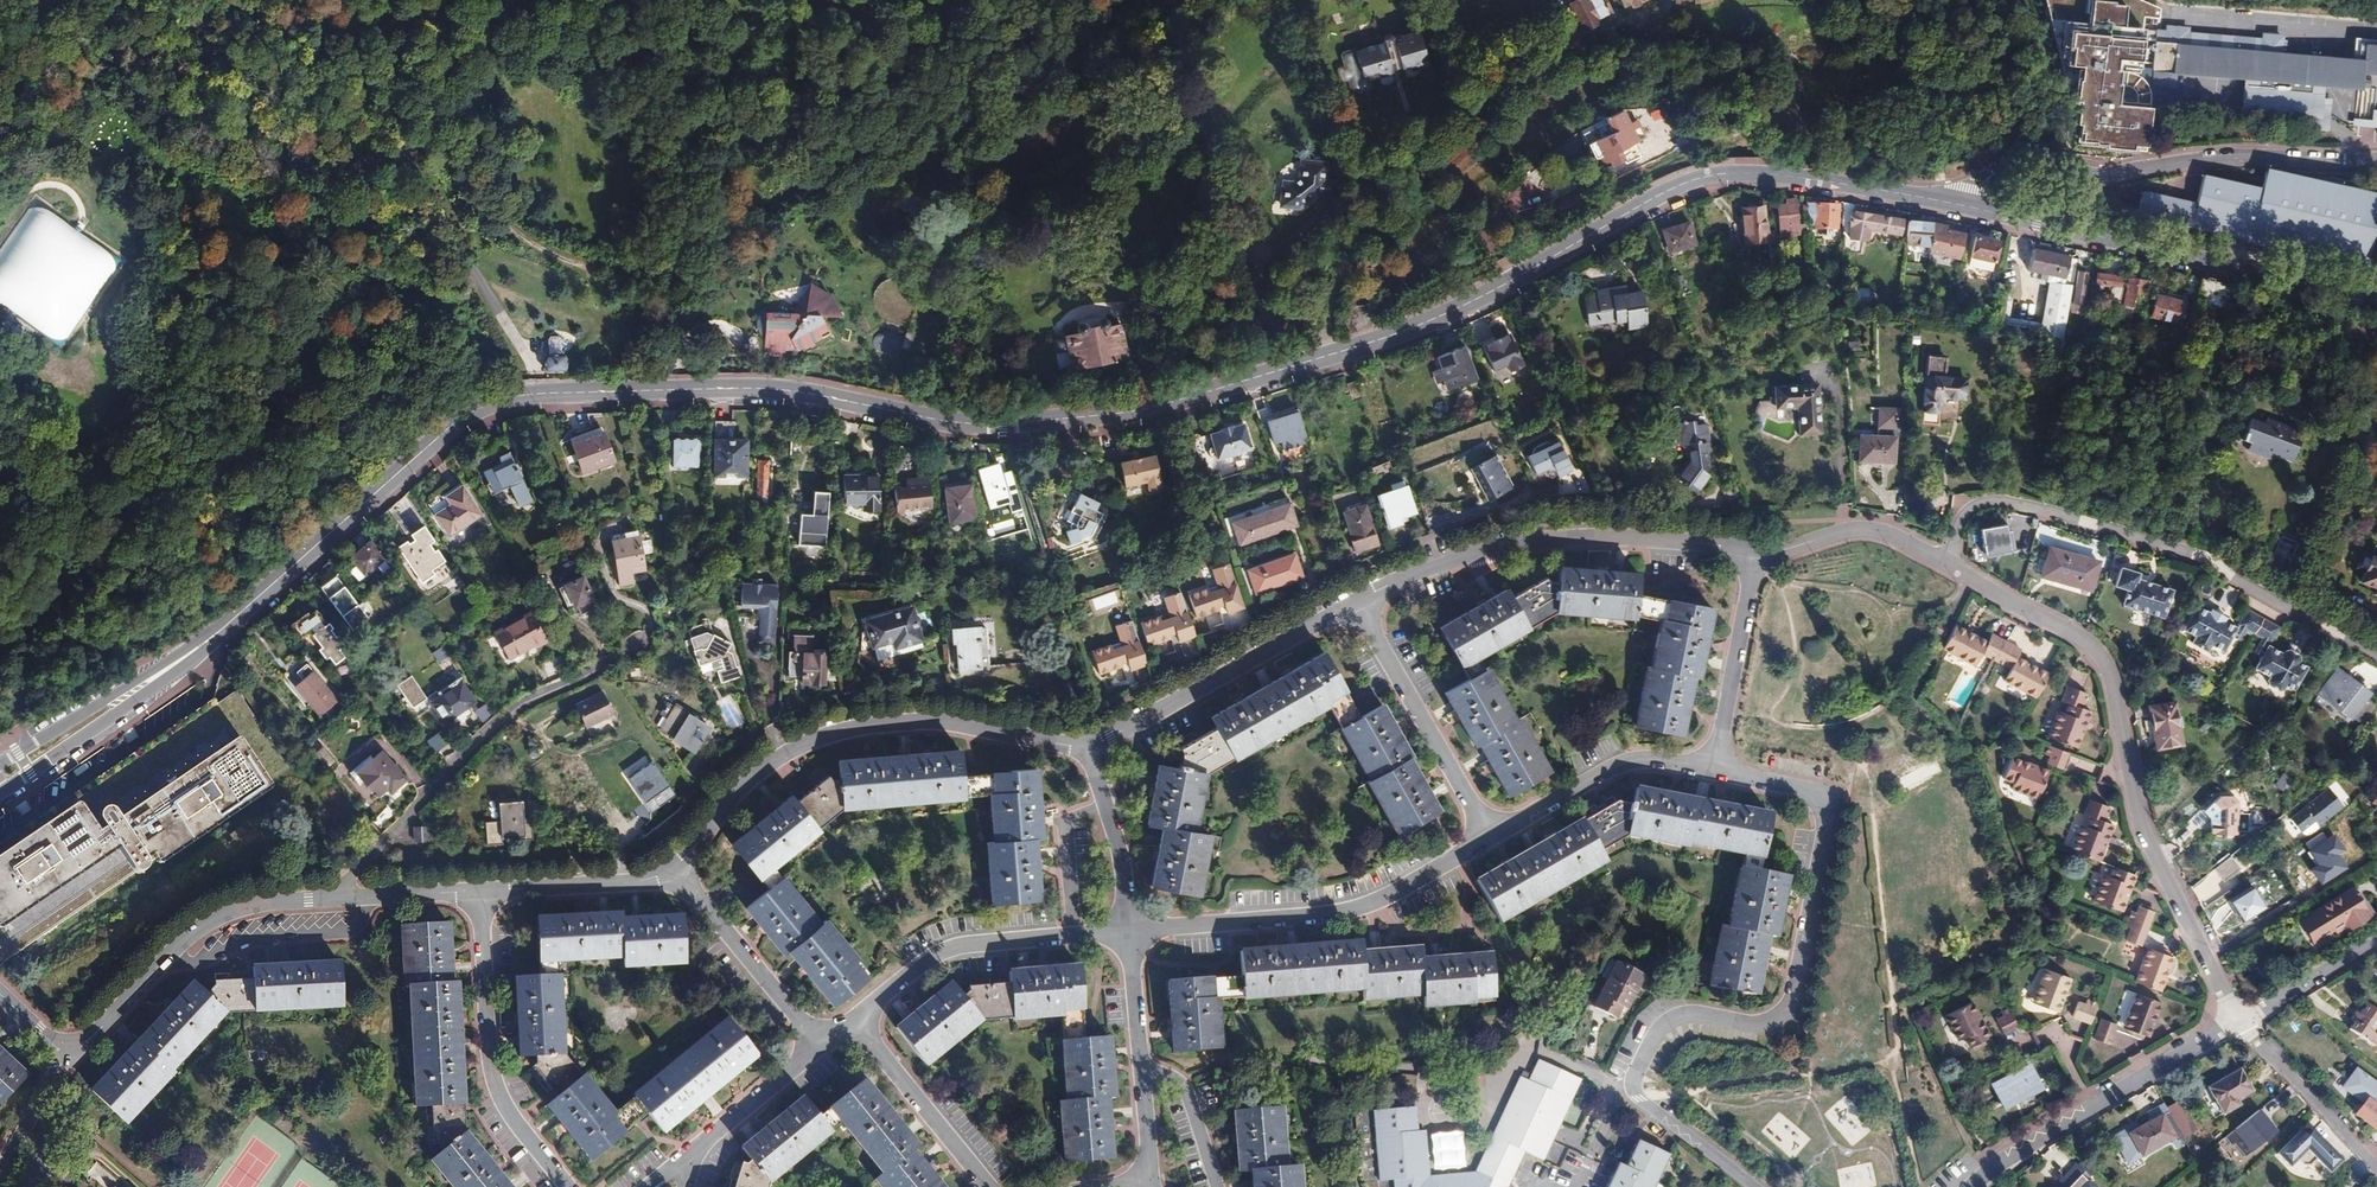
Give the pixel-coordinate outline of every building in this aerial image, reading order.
[(1603,0),(1578,0),(1569,5),(1583,30),(1598,22),(1597,21),(1611,14),(1603,0)] [(1742,17),(1750,17),(1750,9),(1742,9),(1742,17)] [(1383,42),(1354,51),(1362,78),(1368,76),(1370,81),(1379,78),(1381,84),(1384,86),(1393,84),(1395,80),(1393,71),(1402,68),(1406,81),(1431,74),(1429,67),(1424,69),(1416,44),(1422,43),(1418,31),(1400,36),(1400,34),(1392,36),(1389,35),(1385,36),(1382,40),(1383,42)] [(2359,60),(2184,43),(2184,36),(2160,34),(2160,40),(2150,39),(2147,67),(2357,87),(2357,82),(2358,72),(2376,74),(2376,45),(2361,44),(2359,60)] [(1429,67),(1422,43),(1416,44),(1424,69),(1429,67)] [(1362,78),(1354,51),(1352,49),(1342,52),(1340,56),(1343,67),(1341,68),(1336,72),(1339,80),(1345,82),(1348,81),(1351,93),(1354,94),(1369,90),(1371,86),(1370,81),(1368,76),(1362,78)] [(2167,69),(2147,67),(2144,101),(2164,103),(2167,69)] [(2371,83),(2357,82),(2357,87),(2353,127),(2359,127),(2367,127),(2371,83)] [(1593,129),(1582,135),(1595,160),(1594,160),(1598,168),(1609,162),(1611,167),(1625,160),(1620,151),(1647,137),(1637,119),(1630,123),(1623,109),(1604,119),(1606,122),(1593,128),(1593,129)] [(1324,181),(1326,164),(1302,161),(1300,177),(1293,183),(1284,182),(1281,207),(1300,208),(1317,194),(1335,197),(1337,183),(1324,181)] [(2376,216),(2376,196),(2264,170),(2261,187),(2202,174),(2196,203),(2143,190),(2137,214),(2365,268),(2376,216)] [(1813,226),(1815,202),(1816,202),(1816,197),(1804,195),(1805,226),(1813,226)] [(122,260),(35,200),(0,250),(0,304),(61,347),(122,260)] [(1785,205),(1775,206),(1776,227),(1796,227),(1795,200),(1784,201),(1785,205)] [(1848,236),(1852,211),(1853,203),(1841,201),(1841,235),(1848,236)] [(1833,229),(1835,204),(1816,202),(1815,202),(1813,226),(1833,229)] [(1764,206),(1741,208),(1744,243),(1766,242),(1764,206)] [(1867,228),(1868,221),(1865,221),(1866,213),(1852,211),(1848,236),(1865,239),(1867,228)] [(1899,234),(1901,219),(1866,213),(1865,221),(1868,221),(1867,228),(1899,234)] [(1927,247),(1929,228),(1931,217),(1920,215),(1920,221),(1906,220),(1903,244),(1927,247)] [(1689,222),(1662,231),(1669,254),(1696,245),(1689,222)] [(1961,254),(1965,236),(1929,228),(1927,247),(1926,252),(1960,260),(1961,254)] [(1991,261),(1999,232),(1988,230),(1986,239),(1966,235),(1965,236),(1961,254),(1969,256),(1991,261)] [(2062,277),(2067,256),(2031,248),(2027,270),(2032,271),(2031,276),(2043,279),(2044,273),(2062,277)] [(2083,266),(2085,252),(2077,250),(2075,264),(2083,266)] [(1990,270),(1991,261),(1969,256),(1967,265),(1990,270)] [(2117,278),(2121,260),(2109,257),(2104,274),(2096,272),(2094,282),(2103,284),(2109,285),(2105,304),(2116,306),(2120,288),(2118,287),(2120,278),(2117,278)] [(528,263),(508,259),(505,273),(526,276),(528,263)] [(2081,298),(2086,273),(2075,271),(2069,303),(2075,304),(2076,298),(2081,298)] [(2143,299),(2146,282),(2126,278),(2119,308),(2123,309),(2129,310),(2133,297),(2143,299)] [(2221,309),(2227,284),(2201,278),(2192,310),(2211,314),(2212,307),(2221,309)] [(764,336),(763,355),(773,355),(773,345),(784,346),(784,336),(789,337),(796,350),(805,345),(805,347),(811,343),(811,342),(828,332),(819,315),(841,316),(831,296),(810,283),(791,313),(761,312),(756,320),(756,327),(757,330),(760,336),(764,336)] [(1626,294),(1625,286),(1596,291),(1596,297),(1584,299),(1588,326),(1615,321),(1615,323),(1627,321),(1628,330),(1648,327),(1643,292),(1626,294)] [(2060,341),(2070,291),(2044,286),(2035,336),(2060,341)] [(2178,325),(2183,304),(2155,297),(2150,318),(2178,325)] [(2127,321),(2129,310),(2123,309),(2121,319),(2127,321)] [(1080,333),(1054,340),(1057,354),(1068,352),(1072,370),(1128,358),(1121,325),(1106,328),(1107,326),(1107,322),(1103,320),(1100,320),(1098,324),(1099,326),(1086,329),(1086,326),(1083,324),(1079,325),(1077,328),(1078,332),(1080,333)] [(909,350),(914,336),(907,333),(905,338),(884,331),(882,331),(878,333),(877,335),(875,336),(874,340),(873,343),(874,345),(874,347),(876,349),(899,357),(902,348),(909,350)] [(1508,331),(1481,343),(1492,368),(1505,362),(1508,369),(1522,362),(1508,331)] [(546,359),(545,360),(546,365),(546,368),(547,370),(554,371),(558,370),(563,369),(564,368),(565,363),(564,358),(562,357),(561,357),(561,339),(558,336),(550,336),(548,340),(548,357),(547,357),(546,359)] [(784,346),(784,350),(796,350),(789,337),(784,336),(784,346)] [(1860,349),(1859,341),(1848,342),(1848,350),(1860,349)] [(2073,353),(2075,344),(2064,342),(2062,350),(2073,353)] [(784,350),(784,346),(773,345),(773,355),(783,356),(784,350)] [(1441,368),(1433,371),(1437,384),(1444,381),(1448,392),(1478,380),(1464,346),(1436,357),(1441,368)] [(1362,400),(1357,382),(1348,385),(1353,402),(1362,400)] [(1922,384),(1919,418),(1934,419),(1935,408),(1936,407),(1938,405),(1940,404),(1956,405),(1958,388),(1922,384)] [(1796,434),(1815,434),(1814,386),(1771,387),(1772,406),(1795,405),(1796,434)] [(1270,422),(1267,408),(1257,411),(1261,425),(1267,423),(1274,444),(1281,441),(1284,450),(1309,442),(1298,409),(1274,417),(1275,421),(1270,422)] [(1890,471),(1890,445),(1892,445),(1892,434),(1891,433),(1891,416),(1873,416),(1874,433),(1872,433),(1872,445),(1856,445),(1856,464),(1871,465),(1871,471),(1890,471)] [(1710,451),(1706,424),(1695,426),(1694,421),(1674,425),(1677,442),(1688,450),(1689,460),(1677,478),(1698,493),(1711,476),(1706,451),(1710,451)] [(2289,461),(2299,435),(2263,421),(2262,427),(2248,422),(2240,442),(2249,446),(2247,452),(2261,458),(2264,451),(2289,461)] [(714,422),(714,436),(732,436),(732,422),(714,422)] [(1221,431),(1194,440),(1201,461),(1216,455),(1217,460),(1251,449),(1250,428),(1232,426),(1220,429),(1221,431)] [(614,461),(603,432),(571,444),(582,473),(614,461)] [(500,436),(490,441),(503,465),(484,474),(492,492),(509,484),(519,507),(533,501),(500,436)] [(698,439),(672,439),(672,466),(698,467),(698,439)] [(747,440),(715,440),(714,476),(724,476),(724,475),(737,475),(737,476),(747,477),(747,440)] [(1575,477),(1559,441),(1526,455),(1542,491),(1575,477)] [(895,447),(896,460),(915,458),(915,448),(905,447),(902,444),(896,445),(895,447)] [(956,454),(938,455),(940,480),(959,478),(956,454)] [(1120,463),(1103,467),(1107,488),(1124,485),(1125,488),(1146,483),(1148,492),(1162,489),(1155,455),(1119,462),(1120,463)] [(1513,487),(1495,456),(1472,469),(1489,501),(1513,487)] [(918,480),(915,458),(892,461),(895,487),(894,487),(895,511),(932,508),(930,479),(918,480)] [(757,497),(767,497),(768,461),(758,460),(757,497)] [(977,472),(1000,465),(999,462),(977,469),(977,472)] [(1000,465),(977,472),(989,510),(1008,504),(1011,515),(1024,511),(1011,470),(1003,472),(1000,465)] [(879,510),(878,475),(843,475),(843,504),(862,504),(863,511),(879,510)] [(976,520),(971,484),(944,488),(949,525),(976,520)] [(435,515),(449,536),(482,515),(462,486),(446,497),(451,505),(435,515)] [(1406,486),(1377,496),(1388,528),(1401,524),(1399,518),(1415,513),(1406,486)] [(826,548),(829,493),(814,492),(813,516),(801,515),(799,546),(826,548)] [(1096,510),(1099,503),(1080,493),(1070,512),(1067,510),(1063,519),(1066,520),(1065,521),(1071,523),(1070,526),(1071,530),(1066,532),(1070,545),(1092,537),(1103,514),(1096,510)] [(767,510),(767,497),(757,497),(757,510),(767,510)] [(1240,545),(1297,526),(1289,504),(1232,523),(1240,545)] [(1355,553),(1378,545),(1365,504),(1343,512),(1353,541),(1351,541),(1355,553)] [(997,536),(1017,530),(1014,519),(993,526),(997,536)] [(2006,524),(1978,529),(1983,558),(2012,553),(2006,524)] [(407,541),(398,547),(422,584),(435,575),(432,570),(445,561),(437,549),(434,551),(430,544),(434,541),(424,525),(410,535),(414,540),(409,544),(407,541)] [(625,538),(612,541),(620,585),(632,583),(630,573),(645,570),(637,530),(624,533),(625,538)] [(2263,561),(2282,569),(2294,538),(2276,531),(2263,561)] [(350,559),(365,575),(385,558),(370,541),(350,559)] [(2376,593),(2376,543),(2372,541),(2367,552),(2364,551),(2363,555),(2357,552),(2353,562),(2359,565),(2354,576),(2372,584),(2370,589),(2376,593)] [(2048,549),(2040,578),(2089,592),(2097,563),(2048,549)] [(1294,555),(1248,571),(1256,593),(1302,577),(1294,555)] [(574,558),(563,563),(572,581),(564,585),(558,588),(568,610),(574,607),(576,607),(580,616),(597,608),(593,599),(574,558)] [(1196,618),(1212,613),(1210,608),(1224,603),(1228,614),(1244,608),(1229,564),(1212,571),(1217,585),(1189,595),(1196,618)] [(1606,616),(1607,608),(1621,609),(1620,617),(1635,618),(1635,616),(1660,619),(1668,620),(1666,632),(1658,630),(1654,649),(1662,650),(1661,657),(1657,657),(1654,669),(1650,668),(1649,668),(1647,680),(1652,681),(1650,689),(1642,687),(1637,715),(1645,717),(1643,728),(1682,735),(1694,677),(1698,677),(1712,608),(1667,599),(1666,600),(1637,594),(1638,574),(1559,567),(1558,582),(1549,581),(1546,577),(1511,597),(1506,589),(1439,628),(1468,679),(1444,693),(1474,746),(1478,744),(1508,796),(1543,776),(1537,766),(1544,762),(1530,737),(1523,741),(1519,735),(1523,732),(1517,721),(1516,722),(1509,726),(1504,716),(1511,712),(1496,686),(1488,690),(1485,684),(1489,681),(1482,670),(1479,672),(1469,653),(1481,646),(1485,653),(1511,638),(1507,631),(1513,627),(1515,631),(1526,625),(1528,628),(1542,620),(1541,617),(1555,608),(1568,609),(1569,605),(1576,605),(1575,614),(1606,616)] [(2124,593),(2118,607),(2158,622),(2169,596),(2134,582),(2136,577),(2119,570),(2112,588),(2124,593)] [(318,584),(350,631),(368,619),(337,572),(318,584)] [(1048,591),(1043,576),(1031,580),(1036,595),(1048,591)] [(752,583),(741,583),(740,606),(760,606),(759,617),(762,617),(762,625),(759,625),(758,642),(775,643),(777,585),(761,584),(752,583)] [(1168,613),(1140,623),(1147,646),(1163,641),(1161,636),(1175,631),(1179,642),(1195,636),(1180,592),(1163,599),(1168,613)] [(1224,603),(1210,608),(1212,613),(1218,611),(1220,616),(1228,614),(1224,603)] [(1575,614),(1576,605),(1569,605),(1568,609),(1555,608),(1555,612),(1575,614)] [(309,614),(307,612),(304,614),(298,606),(283,617),(300,639),(309,632),(321,648),(318,650),(326,660),(329,658),(335,666),(346,657),(340,650),(345,645),(338,635),(336,636),(331,630),(333,628),(329,622),(327,624),(316,609),(309,614)] [(911,606),(864,621),(876,661),(924,648),(911,606)] [(1541,617),(1542,620),(1555,612),(1555,608),(1541,617)] [(1620,617),(1621,609),(1607,608),(1606,616),(1620,617)] [(2233,636),(2236,631),(2222,623),(2223,621),(2223,616),(2212,610),(2208,611),(2206,614),(2198,609),(2184,632),(2193,637),(2190,641),(2191,646),(2202,652),(2206,651),(2209,647),(2222,655),(2230,642),(2233,636)] [(547,642),(530,611),(493,632),(509,659),(534,645),(536,648),(547,642)] [(2246,612),(2236,627),(2239,629),(2245,632),(2261,641),(2266,645),(2269,646),(2278,631),(2246,612)] [(1666,632),(1668,620),(1660,619),(1658,630),(1666,632)] [(1120,642),(1091,651),(1099,674),(1114,669),(1113,664),(1127,660),(1130,670),(1147,665),(1132,621),(1114,627),(1120,642)] [(1934,631),(1943,636),(1948,628),(1939,622),(1934,631)] [(826,653),(828,653),(829,628),(824,627),(824,626),(818,626),(818,627),(810,627),(810,625),(803,625),(803,627),(795,627),(795,625),(788,625),(788,638),(795,638),(794,657),(789,657),(789,668),(789,676),(802,676),(801,683),(825,685),(826,653)] [(1507,631),(1511,638),(1528,628),(1526,625),(1515,631),(1513,627),(1507,631)] [(1992,653),(1989,658),(1996,661),(2006,642),(1992,634),(1988,642),(1954,625),(1942,649),(1966,661),(1968,656),(1977,661),(1982,654),(1984,648),(1992,653)] [(956,643),(959,671),(989,667),(985,627),(952,631),(953,643),(956,643)] [(2238,646),(2245,632),(2239,629),(2235,637),(2233,636),(2230,642),(2238,646)] [(1175,631),(1161,636),(1163,641),(1169,639),(1171,644),(1179,642),(1175,631)] [(706,632),(689,638),(698,667),(711,662),(714,672),(717,672),(721,684),(741,677),(738,666),(736,667),(732,653),(727,651),(731,643),(713,634),(712,635),(706,632)] [(2264,654),(2262,652),(2266,645),(2261,641),(2253,655),(2261,659),(2264,654)] [(2014,680),(2012,685),(2036,698),(2049,674),(2017,657),(2021,650),(2006,642),(1996,661),(2002,665),(2005,659),(2013,663),(2010,669),(2007,676),(2014,680)] [(1481,646),(1469,653),(1479,672),(1482,670),(1484,669),(1477,658),(1485,653),(1481,646)] [(1992,653),(1984,648),(1982,654),(1989,658),(1992,653)] [(1661,657),(1662,650),(1654,649),(1650,668),(1654,669),(1657,657),(1661,657)] [(2281,657),(2267,649),(2264,654),(2261,659),(2253,672),(2267,680),(2265,684),(2266,689),(2276,694),(2281,693),(2284,689),(2292,694),(2305,671),(2296,666),(2298,663),(2297,659),(2286,653),(2283,653),(2281,657)] [(1264,737),(1275,731),(1286,724),(1284,721),(1291,717),(1295,724),(1320,710),(1315,702),(1325,697),(1329,704),(1343,726),(1349,737),(1353,735),(1357,741),(1350,746),(1364,770),(1371,766),(1377,776),(1374,777),(1380,787),(1373,791),(1388,817),(1395,813),(1399,820),(1395,822),(1401,833),(1423,820),(1430,831),(1439,825),(1433,814),(1440,811),(1409,757),(1411,756),(1382,704),(1359,717),(1345,692),(1346,691),(1324,652),(1210,717),(1216,727),(1179,748),(1181,752),(1178,768),(1158,764),(1147,825),(1162,827),(1151,886),(1190,893),(1192,882),(1201,884),(1206,854),(1198,853),(1199,845),(1204,846),(1206,834),(1195,832),(1195,831),(1187,830),(1189,819),(1197,821),(1202,793),(1194,791),(1195,784),(1200,785),(1202,772),(1206,773),(1207,773),(1234,759),(1230,752),(1240,746),(1244,753),(1260,744),(1256,737),(1262,733),(1264,737)] [(251,659),(248,655),(243,659),(247,663),(251,659)] [(1977,661),(1968,656),(1966,661),(1975,666),(1977,661)] [(2010,669),(2013,663),(2005,659),(2002,665),(2010,669)] [(1127,660),(1113,664),(1114,669),(1121,667),(1123,673),(1130,670),(1127,660)] [(838,681),(839,662),(829,661),(828,680),(838,681)] [(1647,680),(1649,668),(1646,667),(1642,687),(1650,689),(1652,681),(1647,680)] [(297,686),(312,673),(307,668),(292,681),(297,686)] [(1485,684),(1488,690),(1496,686),(1486,668),(1484,669),(1482,670),(1489,681),(1485,684)] [(2335,670),(2318,696),(2352,717),(2353,716),(2365,697),(2369,692),(2335,670)] [(296,687),(319,714),(336,700),(312,673),(297,686),(296,687)] [(394,681),(407,707),(424,699),(411,673),(394,681)] [(2000,689),(2007,693),(2012,685),(2014,680),(2007,676),(2000,689)] [(459,677),(439,691),(442,696),(432,702),(445,722),(474,702),(461,683),(462,681),(459,677)] [(1084,695),(1076,678),(1062,683),(1069,702),(1084,695)] [(2091,711),(2082,708),(2077,706),(2078,700),(2084,702),(2087,694),(2067,686),(2061,701),(2068,704),(2064,713),(2058,711),(2048,738),(2077,748),(2091,711)] [(236,690),(216,703),(213,699),(0,844),(0,959),(3,962),(135,871),(137,872),(142,872),(144,871),(147,868),(148,866),(148,863),(147,860),(147,859),(152,855),(158,863),(161,863),(163,863),(270,790),(271,789),(272,787),(272,786),(271,785),(269,781),(289,767),(236,690)] [(614,714),(602,691),(575,705),(585,728),(614,714)] [(1329,704),(1325,697),(1315,702),(1320,710),(1329,704)] [(2363,722),(2376,705),(2365,697),(2353,716),(2363,722)] [(676,704),(674,706),(667,701),(659,714),(667,718),(660,729),(674,738),(673,740),(694,753),(710,727),(688,714),(690,712),(676,704)] [(474,710),(481,720),(491,714),(485,704),(474,710)] [(2179,717),(2178,706),(2153,708),(2157,751),(2182,748),(2181,736),(2184,730),(2183,723),(2179,717)] [(1511,712),(1504,716),(1509,726),(1516,722),(1511,712)] [(1643,728),(1645,717),(1637,715),(1635,726),(1643,728)] [(1286,724),(1275,731),(1277,734),(1295,724),(1291,717),(1284,721),(1286,724)] [(1519,735),(1523,741),(1530,737),(1520,719),(1517,721),(1523,732),(1519,735)] [(1350,746),(1357,741),(1353,735),(1349,737),(1343,726),(1340,728),(1350,746)] [(1277,734),(1275,731),(1264,737),(1262,733),(1256,737),(1260,744),(1277,734)] [(2049,757),(2047,764),(2049,765),(2061,770),(2062,770),(2068,753),(2048,745),(2044,755),(2049,757)] [(1244,753),(1240,746),(1230,752),(1234,759),(1244,753)] [(334,763),(322,747),(315,753),(327,768),(334,763)] [(788,950),(833,1005),(850,991),(848,988),(862,976),(851,963),(851,964),(843,954),(849,948),(838,935),(832,940),(827,935),(831,932),(823,922),(821,923),(814,929),(807,920),(814,915),(796,892),(789,898),(784,892),(788,889),(780,879),(779,880),(768,867),(776,860),(778,863),(804,841),(799,835),(804,831),(806,834),(816,826),(818,828),(830,818),(828,816),(842,804),(841,800),(853,799),(853,807),(883,804),(882,796),(889,796),(890,800),(902,799),(915,798),(915,793),(922,793),(923,801),(952,799),(952,790),(963,789),(963,796),(989,793),(997,792),(998,804),(990,805),(992,821),(1000,820),(1000,828),(996,828),(997,841),(990,842),(991,854),(995,854),(996,861),(988,862),(990,892),(999,892),(1000,903),(1040,899),(1034,838),(1041,838),(1036,768),(990,772),(990,773),(962,775),(960,750),(838,760),(840,778),(832,779),(829,774),(796,801),(791,795),(730,844),(759,878),(760,878),(768,889),(745,907),(783,954),(788,950)] [(381,751),(372,759),(375,762),(359,776),(374,794),(380,788),(384,792),(387,789),(390,794),(406,779),(381,751)] [(2037,799),(2048,770),(2012,757),(2003,779),(2014,783),(2011,789),(2037,799)] [(1550,772),(1544,762),(1537,766),(1543,776),(1550,772)] [(2061,770),(2049,765),(2048,770),(2059,775),(2061,770)] [(1377,776),(1371,766),(1364,770),(1370,780),(1374,777),(1377,776)] [(1206,773),(1202,772),(1200,785),(1195,784),(1194,791),(1202,793),(1206,773)] [(1380,787),(1374,777),(1370,780),(1367,781),(1373,791),(1380,787)] [(2206,821),(2206,822),(2228,822),(2229,790),(2223,783),(2210,783),(2196,797),(2201,803),(2206,803),(2206,809),(2202,809),(2202,821),(2206,821)] [(2326,787),(2288,817),(2299,831),(2312,820),(2315,825),(2341,804),(2326,787)] [(384,792),(380,788),(374,794),(377,798),(384,792)] [(1675,842),(1687,844),(1688,840),(1701,843),(1701,838),(1709,840),(1707,848),(1735,853),(1736,845),(1750,848),(1746,869),(1741,868),(1739,868),(1730,917),(1738,919),(1736,930),(1728,928),(1724,928),(1722,940),(1726,941),(1725,948),(1717,947),(1711,975),(1719,977),(1717,988),(1756,995),(1767,936),(1775,938),(1787,877),(1759,872),(1770,814),(1635,788),(1632,805),(1617,801),(1581,822),(1581,820),(1475,881),(1495,915),(1505,910),(1509,917),(1535,902),(1530,895),(1537,891),(1539,895),(1550,889),(1561,883),(1559,879),(1565,875),(1569,882),(1595,868),(1590,860),(1600,855),(1599,852),(1614,843),(1612,840),(1627,832),(1628,828),(1639,830),(1637,838),(1667,844),(1668,836),(1676,837),(1675,842)] [(2100,814),(2106,816),(2109,806),(2089,799),(2084,815),(2090,817),(2087,827),(2080,824),(2071,851),(2100,862),(2113,824),(2104,821),(2099,819),(2100,814)] [(499,821),(485,822),(487,845),(502,843),(501,838),(510,837),(511,842),(532,840),(531,818),(523,819),(521,801),(498,803),(499,821)] [(1398,835),(1401,833),(1395,822),(1399,820),(1395,813),(1388,817),(1398,835)] [(1189,819),(1187,830),(1195,831),(1197,821),(1189,819)] [(414,842),(428,841),(428,826),(413,827),(414,842)] [(1639,830),(1628,828),(1627,832),(1626,836),(1637,838),(1639,830)] [(1612,840),(1614,843),(1626,836),(1627,832),(1612,840)] [(1210,834),(1206,834),(1204,846),(1199,845),(1198,853),(1206,854),(1210,834)] [(1687,848),(1687,844),(1675,842),(1676,837),(1668,836),(1667,844),(1687,848)] [(1688,840),(1687,844),(1707,848),(1709,840),(1701,838),(1701,843),(1688,840)] [(1736,845),(1735,853),(1743,855),(1741,868),(1746,869),(1750,848),(1736,845)] [(1604,862),(1600,855),(1590,860),(1595,868),(1604,862)] [(2226,856),(2209,870),(2219,883),(2236,870),(2226,856)] [(2136,875),(2113,867),(2109,877),(2103,875),(2093,901),(2122,912),(2136,875)] [(1561,883),(1550,889),(1552,892),(1569,882),(1565,875),(1559,879),(1561,883)] [(1199,895),(1201,884),(1192,882),(1190,893),(1199,895)] [(2349,887),(2298,920),(2312,941),(2330,929),(2341,923),(2343,926),(2345,930),(2367,916),(2349,887)] [(2229,903),(2242,923),(2265,908),(2252,888),(2229,903)] [(1552,892),(1550,889),(1539,895),(1537,891),(1530,895),(1535,902),(1552,892)] [(2125,941),(2137,945),(2139,939),(2143,941),(2154,912),(2139,906),(2136,913),(2131,911),(2125,927),(2130,928),(2125,941)] [(1500,923),(1509,917),(1505,910),(1495,915),(1500,923)] [(596,1091),(589,1096),(584,1090),(588,1087),(580,1077),(581,1076),(564,1055),(563,1055),(562,1040),(554,1040),(553,1024),(558,1024),(562,1024),(560,995),(552,995),(551,988),(555,988),(554,975),(557,975),(556,962),(594,959),(593,951),(610,950),(610,958),(622,958),(623,964),(635,963),(635,958),(643,958),(643,966),(673,964),(672,956),(684,955),(682,915),(621,919),(621,913),(535,918),(538,963),(539,963),(540,976),(514,977),(518,1058),(534,1057),(534,1061),(533,1061),(531,1066),(556,1097),(545,1106),(590,1161),(626,1132),(625,1131),(647,1113),(663,1132),(757,1056),(732,1025),(723,1032),(718,1026),(695,1044),(700,1051),(695,1055),(692,1052),(682,1060),(672,1068),(675,1072),(669,1076),(664,1070),(641,1088),(647,1095),(638,1102),(634,1097),(614,1114),(608,1119),(601,1110),(607,1105),(596,1091)] [(1738,919),(1730,917),(1728,928),(1736,930),(1738,919)] [(463,1131),(462,1104),(463,1105),(457,983),(452,983),(449,923),(409,925),(409,936),(401,937),(403,965),(411,965),(412,972),(407,973),(408,985),(417,985),(417,996),(409,997),(411,1026),(419,1026),(419,1034),(415,1034),(415,1046),(416,1058),(421,1058),(421,1066),(413,1066),(414,1096),(423,1095),(424,1107),(432,1106),(434,1144),(439,1143),(442,1150),(433,1158),(440,1167),(444,1164),(449,1171),(443,1176),(452,1186),(509,1186),(463,1131)] [(2332,933),(2343,926),(2341,923),(2330,929),(2332,933)] [(409,936),(409,925),(400,926),(401,937),(409,936)] [(1724,928),(1720,927),(1717,947),(1725,948),(1726,941),(1722,940),(1724,928)] [(1173,1052),(1218,1048),(1216,1035),(1212,1036),(1211,1028),(1220,1028),(1218,1010),(1210,1011),(1209,999),(1217,999),(1217,997),(1243,995),(1242,991),(1254,990),(1254,998),(1284,996),(1283,988),(1291,987),(1291,992),(1304,990),(1317,990),(1316,985),(1324,984),(1324,993),(1354,990),(1353,982),(1363,981),(1364,990),(1364,996),(1377,995),(1377,990),(1384,990),(1385,998),(1410,996),(1409,988),(1421,987),(1421,995),(1423,1003),(1435,1002),(1434,998),(1442,997),(1442,1005),(1462,1004),(1461,999),(1473,998),(1474,994),(1489,993),(1488,975),(1493,975),(1491,953),(1423,959),(1422,947),(1361,952),(1360,941),(1239,951),(1241,976),(1211,979),(1211,978),(1168,981),(1173,1052)] [(2152,950),(2147,948),(2143,959),(2148,961),(2152,950)] [(594,959),(610,958),(610,950),(593,951),(594,959)] [(2172,957),(2152,950),(2148,961),(2143,959),(2135,982),(2160,992),(2172,957)] [(684,964),(684,955),(672,956),(673,964),(684,964)] [(635,963),(623,964),(623,967),(643,966),(643,958),(635,958),(635,963)] [(1627,1009),(1644,976),(1610,959),(1602,976),(1608,979),(1594,1006),(1616,1018),(1622,1006),(1627,1009)] [(194,981),(91,1091),(121,1118),(129,1109),(126,1107),(132,1101),(140,1109),(160,1088),(152,1080),(158,1074),(160,1076),(168,1067),(172,1071),(181,1061),(174,1055),(182,1047),(188,1053),(213,1026),(207,1021),(212,1015),(216,1018),(224,1009),(227,1012),(254,1010),(254,1011),(269,1011),(268,1002),(285,1001),(285,1010),(314,1008),(314,1000),(330,999),(331,1007),(343,1006),(340,962),(252,967),(253,979),(214,981),(214,986),(207,994),(194,981)] [(412,972),(411,965),(403,965),(404,986),(408,985),(407,973),(412,972)] [(1061,1122),(1064,1152),(1072,1151),(1073,1162),(1112,1159),(1108,1099),(1115,1098),(1110,1037),(1084,1039),(1082,1011),(1083,1011),(1080,965),(1008,971),(1009,983),(954,988),(950,983),(895,1028),(923,1062),(933,1054),(930,1050),(936,1046),(941,1052),(965,1033),(959,1026),(965,1022),(968,1025),(978,1017),(996,1015),(997,1019),(1012,1018),(1012,1016),(1025,1015),(1024,1010),(1032,1009),(1032,1018),(1050,1016),(1049,1008),(1060,1007),(1061,1015),(1062,1041),(1065,1041),(1066,1054),(1071,1053),(1071,1061),(1063,1061),(1066,1090),(1074,1089),(1075,1100),(1067,1101),(1063,1101),(1064,1114),(1069,1114),(1069,1121),(1061,1122)] [(2045,969),(2036,994),(2041,996),(2037,1005),(2058,1013),(2070,978),(2045,969)] [(557,975),(554,975),(555,988),(551,988),(552,995),(560,995),(559,975),(557,975)] [(1489,993),(1474,994),(1474,998),(1494,997),(1493,975),(1488,975),(1489,993)] [(1717,988),(1719,977),(1711,975),(1709,986),(1717,988)] [(1364,990),(1363,981),(1353,982),(1354,990),(1364,990)] [(1317,990),(1304,990),(1304,994),(1324,993),(1324,984),(1316,985),(1317,990)] [(417,996),(417,985),(408,985),(409,997),(417,996)] [(1291,987),(1283,988),(1284,996),(1304,994),(1304,990),(1291,992),(1291,987)] [(1410,996),(1421,995),(1421,987),(1409,988),(1410,996)] [(1254,998),(1254,990),(1242,991),(1243,995),(1243,999),(1254,998)] [(1377,995),(1364,996),(1365,1000),(1385,998),(1384,990),(1377,990),(1377,995)] [(2136,993),(2123,1028),(2145,1036),(2149,1037),(2161,1003),(2136,993)] [(2041,996),(2036,994),(2032,1003),(2037,1005),(2041,996)] [(1442,1005),(1442,997),(1434,998),(1435,1002),(1423,1003),(1423,1007),(1442,1005)] [(330,999),(314,1000),(314,1008),(331,1007),(330,999)] [(1218,1010),(1217,999),(1209,999),(1210,1011),(1218,1010)] [(2090,1024),(2098,1003),(2087,999),(2085,1005),(2078,1002),(2072,1017),(2090,1024)] [(269,1011),(285,1010),(285,1001),(268,1002),(269,1011)] [(1990,1037),(1972,1002),(1945,1016),(1957,1041),(1964,1037),(1969,1048),(1990,1037)] [(2359,1002),(2352,1012),(2348,1010),(2342,1018),(2346,1022),(2342,1027),(2365,1044),(2372,1036),(2376,1035),(2376,1015),(2359,1002)] [(1050,1016),(1061,1015),(1060,1007),(1049,1008),(1050,1016)] [(2003,1034),(2018,1026),(2007,1007),(2000,1011),(2002,1016),(1996,1020),(2003,1034)] [(213,1026),(227,1012),(224,1009),(216,1018),(212,1015),(207,1021),(213,1026)] [(1025,1015),(1012,1016),(1012,1018),(1012,1019),(1032,1018),(1032,1009),(1024,1010),(1025,1015)] [(965,1022),(959,1026),(965,1033),(980,1020),(978,1017),(968,1025),(965,1022)] [(732,1025),(727,1018),(718,1026),(723,1032),(732,1025)] [(2116,1026),(2117,1024),(2101,1018),(2093,1039),(2109,1045),(2115,1029),(2116,1026)] [(562,1040),(562,1024),(558,1024),(553,1024),(554,1040),(562,1040)] [(419,1034),(419,1026),(411,1026),(412,1046),(415,1046),(415,1034),(419,1034)] [(2145,1036),(2123,1028),(2116,1026),(2115,1029),(2143,1039),(2145,1036)] [(1221,1048),(1220,1028),(1211,1028),(1212,1036),(1216,1035),(1218,1048),(1221,1048)] [(1066,1054),(1065,1041),(1061,1041),(1063,1061),(1071,1061),(1071,1053),(1066,1054)] [(682,1060),(692,1052),(695,1055),(700,1051),(695,1044),(679,1057),(682,1060)] [(415,1046),(412,1046),(413,1066),(421,1066),(421,1058),(416,1058),(415,1046)] [(923,1062),(925,1065),(941,1052),(936,1046),(930,1050),(933,1054),(923,1062)] [(182,1047),(174,1055),(181,1061),(188,1053),(182,1047)] [(27,1075),(0,1050),(0,1105),(27,1075)] [(682,1060),(679,1057),(664,1070),(669,1076),(675,1072),(672,1068),(682,1060)] [(1524,1151),(1543,1160),(1581,1079),(1538,1059),(1528,1080),(1520,1076),(1475,1172),(1429,1176),(1425,1131),(1418,1131),(1416,1107),(1373,1111),(1379,1180),(1393,1179),(1394,1186),(1508,1186),(1524,1151)] [(1991,1085),(2001,1105),(2011,1099),(2014,1105),(2042,1090),(2029,1065),(1991,1085)] [(168,1067),(160,1076),(158,1074),(152,1080),(160,1088),(174,1073),(172,1071),(168,1067)] [(2252,1090),(2241,1069),(2209,1085),(2223,1111),(2239,1103),(2237,1098),(2252,1090)] [(580,1077),(588,1087),(584,1090),(589,1096),(596,1091),(583,1075),(581,1076),(580,1077)] [(828,1129),(827,1128),(840,1117),(847,1125),(844,1127),(864,1151),(870,1146),(881,1159),(875,1165),(883,1174),(878,1178),(885,1186),(887,1186),(889,1186),(890,1186),(943,1186),(913,1150),(918,1146),(863,1079),(828,1108),(818,1116),(802,1097),(740,1148),(750,1160),(745,1164),(741,1163),(734,1186),(768,1186),(769,1183),(768,1182),(779,1174),(774,1167),(787,1156),(793,1163),(815,1145),(810,1138),(815,1133),(818,1137),(828,1129)] [(647,1095),(641,1088),(632,1095),(634,1097),(638,1102),(647,1095)] [(1075,1100),(1074,1089),(1066,1090),(1067,1101),(1075,1100)] [(424,1107),(423,1095),(414,1096),(415,1107),(424,1107)] [(1842,1097),(1830,1110),(1859,1138),(1871,1125),(1842,1097)] [(2197,1127),(2182,1098),(2168,1106),(2184,1134),(2197,1127)] [(2014,1105),(2011,1099),(2001,1105),(2004,1110),(2014,1105)] [(129,1109),(121,1118),(127,1123),(140,1109),(132,1101),(126,1107),(129,1109)] [(1064,1114),(1063,1101),(1059,1102),(1061,1122),(1069,1121),(1069,1114),(1064,1114)] [(2365,1101),(2353,1115),(2370,1130),(2376,1122),(2376,1112),(2365,1101)] [(614,1114),(607,1105),(601,1110),(608,1119),(614,1114)] [(2280,1128),(2263,1105),(2254,1112),(2239,1124),(2257,1147),(2280,1128)] [(1300,1186),(1292,1186),(1291,1179),(1296,1179),(1295,1166),(1287,1167),(1278,1168),(1277,1156),(1286,1156),(1283,1127),(1275,1128),(1274,1120),(1279,1120),(1278,1107),(1233,1111),(1239,1173),(1250,1172),(1252,1186),(1300,1186)] [(1283,1127),(1282,1107),(1278,1107),(1279,1120),(1274,1120),(1275,1128),(1283,1127)] [(2175,1134),(2162,1112),(2130,1130),(2143,1152),(2175,1134)] [(840,1122),(844,1127),(847,1125),(840,1117),(827,1128),(828,1129),(829,1131),(840,1122)] [(815,1145),(830,1132),(829,1131),(828,1129),(818,1137),(815,1133),(810,1138),(815,1145)] [(2342,1160),(2314,1129),(2310,1133),(2305,1133),(2301,1129),(2276,1152),(2288,1165),(2297,1157),(2303,1164),(2310,1164),(2316,1158),(2329,1172),(2342,1160)] [(1669,1155),(1638,1140),(1625,1166),(1618,1163),(1606,1186),(1654,1186),(1669,1155)] [(2198,1143),(2191,1147),(2198,1157),(2204,1152),(2198,1143)] [(875,1165),(881,1159),(870,1146),(864,1151),(875,1165)] [(1072,1151),(1064,1152),(1065,1163),(1073,1162),(1072,1151)] [(779,1174),(793,1163),(787,1156),(774,1167),(779,1174)] [(1287,1167),(1286,1156),(1277,1156),(1278,1168),(1287,1167)] [(430,1160),(443,1176),(449,1171),(444,1164),(440,1167),(433,1158),(430,1160)] [(85,1173),(103,1186),(113,1186),(118,1181),(94,1162),(85,1173)] [(1300,1186),(1298,1166),(1295,1166),(1296,1179),(1291,1179),(1292,1186),(1300,1186)] [(2085,1182),(2088,1179),(2073,1166),(2059,1181),(2062,1184),(2060,1186),(2090,1186),(2085,1182)] [(878,1178),(875,1180),(880,1186),(885,1186),(878,1178)]
